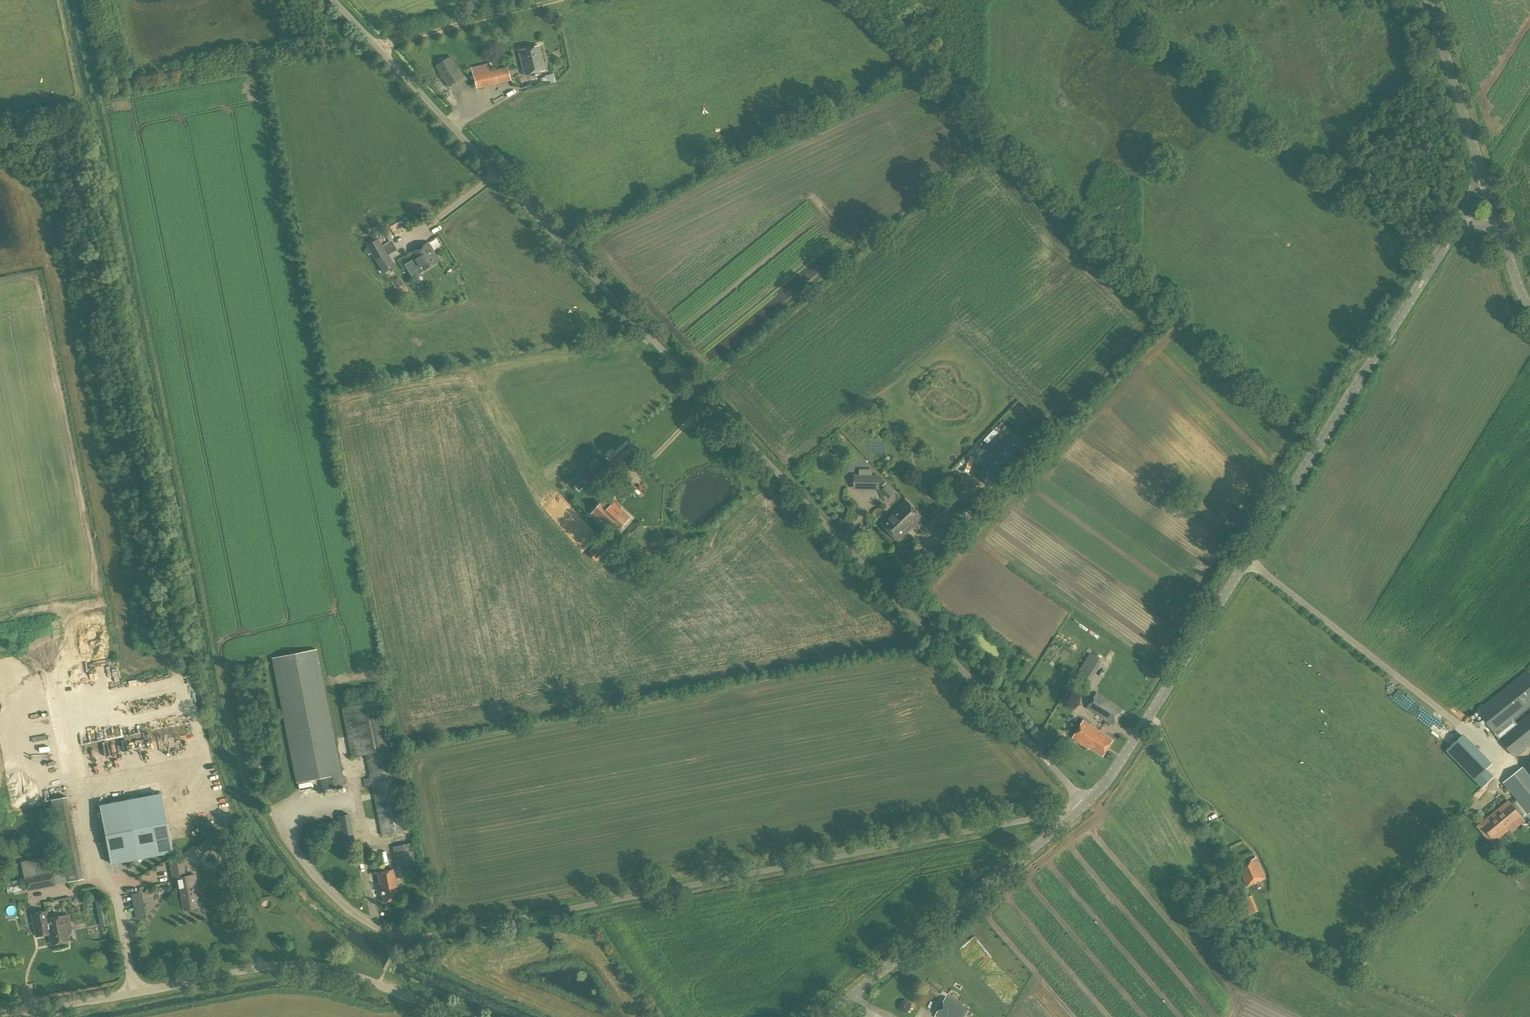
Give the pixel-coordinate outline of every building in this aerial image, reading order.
[(528,48),(534,73),(544,71),(538,46),(528,48)] [(524,76),(534,73),(528,48),(518,51),(524,76)] [(448,87),(463,78),(450,57),(435,67),(448,87)] [(476,89),(510,81),(507,68),(473,76),(476,89)] [(382,273),(394,265),(378,239),(366,246),(382,273)] [(422,272),(440,261),(428,243),(410,254),(422,272)] [(400,279),(393,284),(396,289),(403,285),(400,279)] [(992,489),(1031,449),(1014,433),(976,474),(992,489)] [(619,476),(627,470),(629,473),(636,467),(633,463),(640,458),(630,446),(609,464),(609,465),(596,476),(606,488),(615,481),(614,480),(619,476)] [(949,493),(959,484),(950,474),(940,484),(949,493)] [(878,487),(879,476),(872,476),(854,475),(854,487),(878,487)] [(890,496),(896,490),(889,483),(882,489),(890,496)] [(976,514),(984,507),(978,500),(970,507),(976,514)] [(899,510),(907,502),(906,501),(881,524),(898,542),(907,534),(901,527),(908,520),(899,510)] [(614,505),(610,509),(602,502),(591,513),(607,528),(611,523),(617,529),(628,518),(614,505)] [(596,561),(609,551),(603,543),(590,553),(596,561)] [(344,787),(316,649),(271,658),(296,783),(320,779),(322,791),(344,787)] [(1089,683),(1102,662),(1089,654),(1076,675),(1089,683)] [(1529,705),(1529,674),(1527,671),(1477,711),(1499,739),(1518,724),(1513,718),(1529,705)] [(1113,725),(1123,709),(1096,692),(1086,708),(1113,725)] [(387,750),(377,703),(342,710),(352,758),(366,755),(369,771),(371,779),(363,781),(364,789),(372,787),(382,836),(407,831),(394,766),(395,766),(391,750),(387,750)] [(1529,745),(1529,714),(1518,724),(1499,739),(1514,757),(1529,745)] [(1089,748),(1100,731),(1084,721),(1072,739),(1088,748),(1089,748)] [(1100,731),(1089,748),(1102,756),(1113,740),(1099,732),(1100,731)] [(1492,763),(1464,733),(1445,751),(1482,788),(1490,780),(1483,772),(1486,769),(1492,763)] [(1521,817),(1522,819),(1529,813),(1529,762),(1503,783),(1519,803),(1513,808),(1521,817)] [(140,863),(143,858),(172,853),(161,794),(100,806),(111,864),(136,860),(140,863)] [(1521,817),(1513,808),(1508,801),(1497,810),(1500,813),(1482,827),(1491,838),(1508,825),(1509,826),(1521,817)] [(337,816),(342,844),(355,842),(350,814),(337,816)] [(208,830),(209,830),(210,830),(210,829),(211,829),(211,828),(212,828),(212,827),(212,826),(212,825),(212,824),(211,823),(211,822),(210,822),(209,822),(209,821),(208,821),(207,821),(206,822),(205,822),(204,823),(204,824),(203,824),(203,825),(203,826),(203,827),(203,828),(204,828),(204,829),(205,829),(205,830),(206,830),(207,830),(208,830)] [(396,867),(415,864),(411,843),(392,847),(396,867)] [(1247,887),(1265,878),(1256,858),(1238,867),(1247,887)] [(64,869),(67,883),(84,879),(81,866),(64,869)] [(185,877),(183,869),(171,872),(173,881),(178,880),(184,911),(199,908),(195,886),(197,886),(195,875),(185,877)] [(383,903),(399,900),(393,870),(377,873),(383,903)] [(56,884),(53,872),(46,873),(49,887),(55,886),(55,885),(56,884)] [(31,876),(23,878),(26,892),(33,890),(31,876)] [(141,892),(131,894),(133,903),(143,901),(141,892)] [(1252,912),(1260,909),(1254,894),(1246,897),(1252,912)] [(15,904),(7,906),(9,917),(17,915),(15,904)] [(136,920),(146,918),(144,909),(134,911),(136,920)] [(47,910),(30,914),(35,937),(49,935),(51,945),(69,942),(67,930),(72,929),(69,914),(49,918),(47,910)] [(968,1011),(946,997),(935,1016),(937,1016),(965,1016),(968,1011)]
